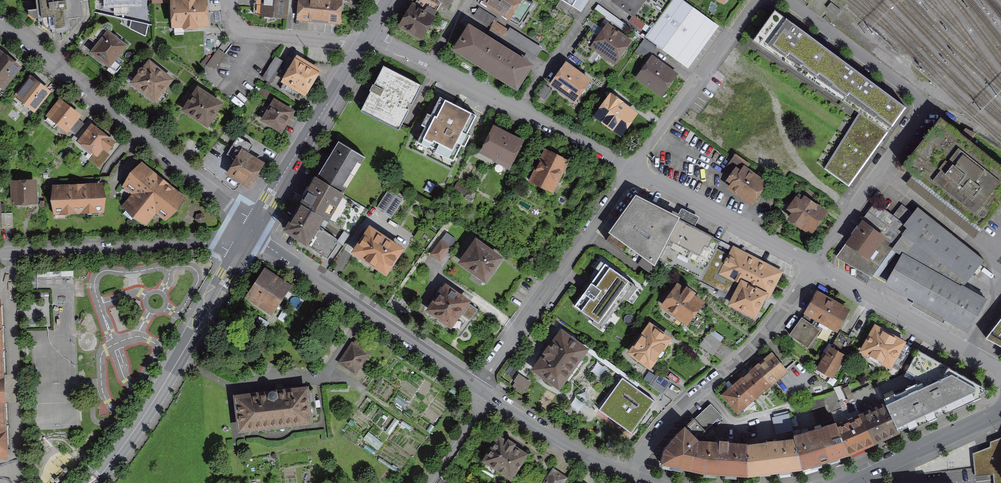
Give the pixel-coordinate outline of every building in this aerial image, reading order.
[(83,0),(24,0),(25,13),(52,35),(70,31),(69,19),(84,17),(83,0)] [(174,28),(210,27),(209,0),(172,0),(174,28)] [(261,17),(287,20),(289,0),(263,0),(261,17)] [(324,0),(300,0),(298,23),(341,27),(343,2),(324,0)] [(414,6),(423,12),(432,17),(440,5),(446,9),(451,0),(417,0),(414,6)] [(524,0),(487,0),(486,2),(520,23),(532,5),(524,0)] [(614,2),(652,29),(672,0),(616,0),(614,2)] [(645,38),(680,64),(712,21),(684,0),(674,0),(645,38)] [(432,17),(414,6),(408,16),(402,25),(420,37),(426,27),(432,17)] [(754,38),(815,79),(835,53),(779,10),(754,38)] [(535,64),(470,24),(454,50),(519,90),(535,64)] [(609,25),(592,48),(616,65),(633,42),(609,25)] [(109,31),(92,52),(111,68),(128,46),(109,31)] [(0,54),(0,87),(4,90),(23,68),(2,51),(0,54)] [(906,108),(835,53),(815,79),(861,110),(889,131),(906,108)] [(653,55),(637,78),(663,97),(680,74),(653,55)] [(297,59),(283,83),(307,97),(321,73),(297,59)] [(150,61),(133,84),(158,103),(175,80),(150,61)] [(567,63),(549,87),(575,105),(592,82),(567,63)] [(423,86),(385,67),(364,110),(401,129),(423,86)] [(32,75),(15,96),(35,112),(52,91),(32,75)] [(226,105),(198,87),(183,111),(210,129),(226,105)] [(612,95),(595,119),(622,138),(639,115),(612,95)] [(442,97),(422,140),(452,154),(458,140),(467,144),(480,115),(442,97)] [(61,99),(47,117),(68,133),(82,116),(61,99)] [(275,99),(263,121),(284,132),(295,111),(275,99)] [(850,187),(889,131),(861,110),(826,170),(850,187)] [(902,165),(982,229),(1000,205),(1000,165),(941,117),(902,165)] [(93,123),(78,141),(97,156),(103,149),(109,153),(117,143),(93,123)] [(525,141),(495,126),(482,155),(511,169),(525,141)] [(368,158),(340,140),(284,229),(307,244),(325,216),(329,218),(368,158)] [(243,149),(226,175),(250,190),(266,164),(243,149)] [(546,151),(531,181),(555,193),(570,162),(546,151)] [(754,206),(770,184),(750,170),(753,165),(737,154),(726,170),(732,174),(727,180),(733,185),(730,189),(754,206)] [(142,162),(122,186),(133,195),(123,206),(147,225),(157,213),(166,221),(185,198),(142,162)] [(37,181),(10,182),(11,205),(38,204),(37,181)] [(103,184),(53,187),(54,215),(105,212),(103,184)] [(389,188),(377,207),(393,217),(404,197),(389,188)] [(790,218),(809,232),(824,212),(805,198),(804,199),(799,195),(790,208),(795,212),(790,218)] [(720,241),(637,198),(606,239),(653,273),(655,270),(670,277),(675,267),(700,280),(702,276),(716,248),(720,241)] [(873,274),(903,234),(907,228),(891,216),(875,204),(859,227),(857,226),(852,233),(854,234),(849,242),(848,241),(838,254),(839,255),(840,254),(845,258),(845,257),(850,261),(851,260),(856,264),(857,264),(862,267),(867,270),(868,270),(873,274)] [(901,204),(891,216),(907,228),(903,234),(912,241),(963,280),(966,282),(984,259),(917,206),(912,212),(901,204)] [(370,229),(355,251),(385,272),(401,249),(370,229)] [(453,242),(444,236),(432,254),(440,260),(453,242)] [(500,258),(476,241),(461,262),(485,279),(493,267),(498,266),(498,261),(500,258)] [(963,280),(912,241),(888,283),(968,328),(985,297),(971,289),(968,293),(960,288),(963,280)] [(768,297),(781,272),(734,247),(730,255),(716,248),(702,276),(729,290),(735,280),(741,284),(731,303),(754,315),(758,308),(761,309),(764,304),(761,302),(764,295),(768,297)] [(608,265),(577,307),(604,327),(635,284),(608,265)] [(266,268),(246,297),(273,315),(293,285),(266,268)] [(678,286),(664,305),(686,321),(688,319),(690,321),(695,314),(692,312),(700,302),(692,296),(694,293),(686,288),(684,291),(678,286)] [(431,308),(430,309),(450,324),(459,312),(470,320),(477,309),(446,287),(441,294),(437,291),(427,305),(431,308)] [(848,310),(817,293),(806,312),(821,321),(837,330),(848,310)] [(0,300),(0,460),(12,459),(4,299),(0,300)] [(806,312),(790,334),(807,347),(822,326),(819,324),(821,321),(806,312)] [(985,337),(1000,346),(1000,318),(985,337)] [(650,325),(630,352),(649,366),(656,356),(661,360),(667,351),(662,348),(669,339),(650,325)] [(876,327),(863,350),(870,354),(868,358),(878,364),(880,360),(890,365),(892,362),(901,367),(912,348),(876,327)] [(840,331),(819,368),(832,376),(854,339),(840,331)] [(546,355),(536,369),(558,385),(564,377),(569,381),(583,361),(578,357),(584,349),(562,333),(551,347),(549,345),(543,353),(546,355)] [(720,342),(708,333),(699,345),(711,354),(720,342)] [(353,341),(339,363),(357,375),(371,352),(353,341)] [(918,349),(905,373),(890,380),(888,377),(876,382),(886,404),(898,430),(927,417),(955,403),(984,390),(984,387),(918,349)] [(773,354),(756,368),(769,383),(774,379),(786,370),(773,354)] [(797,361),(786,370),(774,379),(788,397),(811,377),(797,361)] [(744,378),(739,382),(752,398),(769,383),(756,368),(750,373),(749,372),(743,377),(744,378)] [(670,381),(658,372),(649,384),(661,393),(670,381)] [(531,383),(518,375),(514,381),(526,389),(531,383)] [(599,411),(632,434),(655,402),(622,379),(599,411)] [(739,382),(725,395),(738,410),(752,398),(739,382)] [(851,393),(853,396),(873,441),(898,430),(886,404),(880,407),(869,385),(851,393)] [(312,386),(235,397),(240,433),(317,422),(312,386)] [(873,441),(853,396),(840,402),(848,421),(837,426),(847,453),(860,447),(873,441)] [(721,415),(711,405),(695,420),(705,431),(721,415)] [(665,451),(663,462),(690,468),(694,451),(696,451),(698,441),(696,439),(705,431),(695,420),(694,419),(679,434),(665,451)] [(795,439),(802,467),(817,462),(832,457),(847,453),(837,426),(835,422),(794,435),(795,439)] [(502,436),(484,461),(513,481),(530,456),(502,436)] [(973,449),(976,478),(994,476),(995,482),(1000,482),(1000,438),(973,449)] [(766,443),(747,445),(747,474),(765,471),(783,469),(802,467),(795,439),(775,442),(775,439),(766,440),(766,443)] [(694,451),(690,468),(747,474),(747,445),(728,443),(728,440),(719,440),(719,443),(698,441),(696,451),(694,451)] [(545,482),(567,482),(569,480),(554,470),(545,482)]
